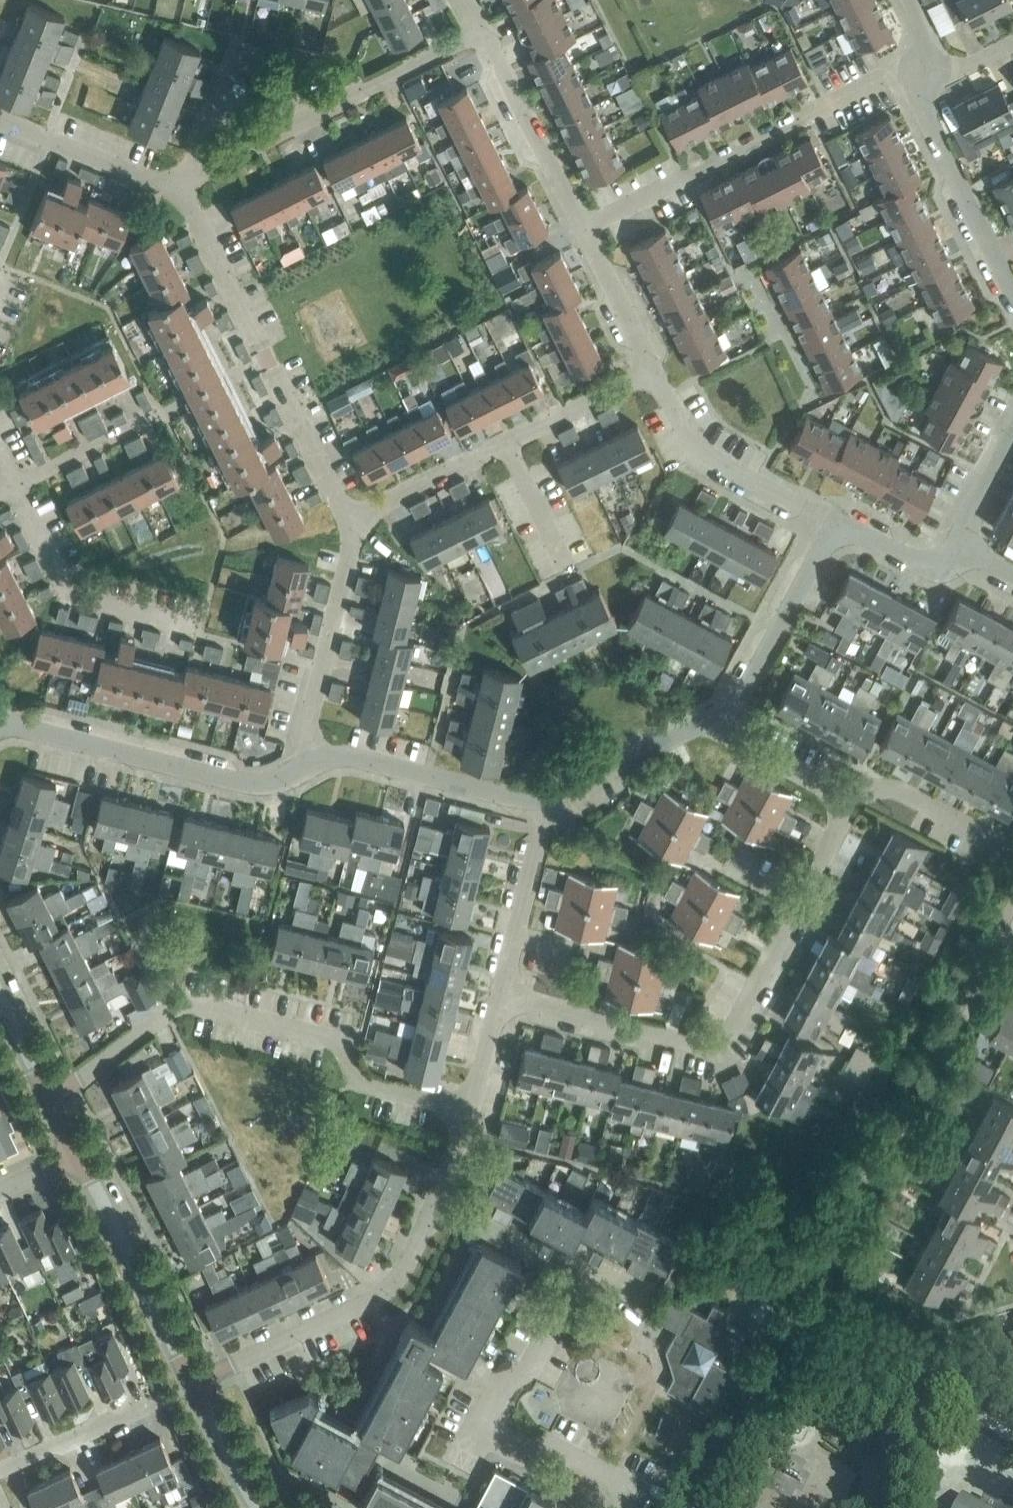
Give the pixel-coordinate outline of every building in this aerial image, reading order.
[(407,0),(386,0),(373,6),(384,26),(412,11),(407,0)] [(445,0),(434,0),(431,2),(435,9),(435,10),(447,4),(445,0)] [(558,0),(527,0),(511,8),(519,23),(527,19),(531,28),(563,12),(558,0)] [(837,8),(853,0),(833,0),(837,8)] [(876,0),(853,0),(837,8),(847,28),(881,11),(876,0)] [(984,0),(943,0),(954,21),(965,15),(970,24),(991,14),(984,0)] [(1010,0),(984,0),(991,14),(1012,3),(1010,0)] [(55,39),(64,16),(29,2),(20,24),(55,39)] [(431,2),(423,6),(426,13),(435,9),(431,2)] [(590,2),(585,5),(590,16),(595,13),(590,2)] [(784,9),(790,22),(799,17),(793,5),(784,9)] [(423,31),(412,11),(384,26),(394,46),(423,31)] [(892,32),(881,11),(847,28),(857,49),(892,32)] [(576,36),(563,12),(531,28),(535,37),(528,41),(535,55),(535,56),(563,42),(563,43),(576,36)] [(770,25),(765,14),(752,21),(757,31),(770,25)] [(742,23),(746,30),(753,26),(749,19),(742,23)] [(46,61),(55,39),(20,24),(11,47),(46,61)] [(75,43),(79,32),(65,27),(61,38),(75,43)] [(804,50),(814,45),(807,31),(797,35),(804,50)] [(614,42),(608,32),(599,36),(605,47),(614,42)] [(191,72),(200,49),(165,35),(155,58),(191,72)] [(814,45),(804,50),(816,73),(828,66),(826,61),(830,59),(821,41),(814,45)] [(573,63),(563,43),(563,42),(535,56),(535,55),(528,59),(539,80),(573,63)] [(605,47),(611,58),(620,54),(614,43),(614,42),(605,47)] [(68,60),(72,49),(59,43),(54,55),(68,60)] [(790,46),(790,47),(770,57),(787,91),(807,81),(808,82),(809,82),(791,45),(790,46)] [(37,84),(46,61),(11,47),(1,70),(37,84)] [(673,56),(678,67),(686,63),(681,52),(673,56)] [(787,91),(770,57),(750,67),(767,102),(787,91)] [(182,95),(191,72),(155,58),(146,81),(182,95)] [(210,77),(215,66),(201,60),(197,71),(210,77)] [(750,67),(748,61),(723,73),(739,106),(748,101),(752,109),(767,102),(750,67)] [(583,83),(573,63),(539,80),(549,100),(583,83)] [(634,83),(624,63),(613,69),(623,89),(634,83)] [(37,84),(1,70),(0,73),(0,95),(28,107),(37,84)] [(56,88),(61,77),(47,72),(43,83),(56,88)] [(739,106),(723,73),(698,86),(701,92),(702,91),(719,126),(734,118),(730,110),(739,106)] [(204,94),(208,83),(194,77),(190,88),(204,94)] [(422,79),(404,88),(410,98),(427,89),(422,79)] [(173,118),(182,95),(146,81),(137,103),(173,118)] [(593,103),(583,83),(549,100),(559,121),(593,103)] [(643,101),(634,83),(623,89),(615,93),(624,111),(643,101)] [(1008,102),(998,83),(976,94),(996,134),(1012,126),(1012,99),(1008,102)] [(478,108),(467,86),(440,100),(438,96),(425,102),(431,115),(442,109),(447,120),(448,122),(478,108)] [(50,105),(54,94),(40,88),(36,100),(50,105)] [(698,136),(681,101),(676,91),(655,101),(660,112),(677,146),(698,136)] [(702,91),(701,92),(681,101),(698,136),(719,126),(702,91)] [(996,134),(976,94),(954,105),(964,124),(953,129),(968,159),(979,154),(975,145),(996,134)] [(164,140),(173,118),(137,103),(128,126),(164,140)] [(603,124),(593,103),(559,121),(569,141),(603,124)] [(192,122),(197,111),(183,105),(179,116),(192,122)] [(488,128),(478,108),(448,122),(447,120),(436,126),(441,135),(452,130),(457,141),(459,143),(488,128)] [(655,123),(653,121),(648,110),(635,117),(642,130),(655,123)] [(249,130),(258,126),(252,113),(243,118),(249,130)] [(900,136),(890,115),(855,133),(866,154),(900,136)] [(407,116),(386,126),(400,156),(403,155),(414,149),(419,160),(421,159),(424,166),(435,161),(431,154),(425,141),(420,143),(407,116)] [(186,139),(190,128),(176,122),(172,133),(186,139)] [(614,144),(603,124),(569,141),(579,161),(614,144)] [(400,156),(386,126),(365,137),(380,166),(382,165),(388,176),(408,166),(403,155),(400,156)] [(498,148),(488,128),(459,143),(457,141),(446,146),(451,156),(462,150),(468,161),(469,163),(498,148)] [(911,157),(900,136),(866,154),(876,174),(911,157)] [(380,166),(365,137),(344,147),(359,176),(362,175),(367,186),(388,176),(382,165),(380,166)] [(828,171),(811,137),(790,148),(807,182),(808,181),(828,171)] [(624,165),(614,144),(579,161),(590,182),(624,165)] [(441,149),(445,159),(451,156),(446,146),(441,149)] [(359,176),(344,147),(323,158),(338,187),(352,180),(358,191),(367,186),(362,175),(359,176)] [(508,169),(498,148),(469,163),(468,161),(457,167),(461,176),(473,171),(478,182),(479,183),(508,169)] [(807,182),(790,148),(775,155),(779,163),(769,168),(786,200),(811,187),(808,181),(807,182)] [(65,167),(68,160),(59,157),(57,163),(63,166),(65,167)] [(921,178),(911,157),(876,174),(886,194),(912,181),(912,182),(921,178)] [(6,164),(0,161),(0,185),(10,189),(23,194),(26,186),(1,176),(6,164)] [(329,192),(314,162),(293,173),(308,202),(306,203),(311,214),(321,210),(315,199),(329,192)] [(60,174),(63,166),(57,163),(53,171),(60,174)] [(786,200),(769,168),(761,172),(757,164),(742,172),(759,206),(758,206),(761,212),(786,200)] [(858,182),(848,164),(841,168),(850,186),(858,182)] [(84,177),(87,168),(81,165),(78,174),(84,177)] [(90,179),(94,170),(87,168),(84,177),(90,179)] [(446,182),(439,168),(428,174),(435,187),(446,182)] [(519,190),(519,189),(508,169),(479,183),(478,182),(467,187),(472,197),(483,191),(490,205),(499,200),(498,200),(519,190)] [(96,182),(100,173),(94,170),(90,179),(96,182)] [(759,206),(742,172),(721,182),(739,216),(758,206),(759,206)] [(308,202),(293,173),(273,183),(288,212),(285,214),(291,225),(300,220),(295,209),(306,203),(308,202)] [(995,185),(1006,207),(1012,204),(1012,176),(995,185)] [(114,194),(120,181),(111,177),(106,191),(114,194)] [(123,197),(128,184),(120,181),(114,194),(123,197)] [(922,202),(912,182),(912,181),(886,194),(877,198),(888,219),(922,202)] [(739,216),(721,182),(700,192),(718,227),(739,216)] [(288,212),(273,183),(252,193),(267,223),(265,224),(270,235),(280,230),(274,219),(285,214),(288,212)] [(509,221),(539,206),(528,185),(519,189),(519,190),(498,200),(499,200),(505,213),(494,219),(495,220),(499,228),(510,223),(509,221)] [(402,205),(423,195),(418,186),(397,196),(402,205)] [(462,202),(472,197),(467,187),(457,192),(462,202)] [(87,205),(86,205),(46,188),(30,229),(71,246),(78,228),(87,205)] [(20,203),(23,194),(10,189),(6,198),(20,203)] [(372,197),(369,189),(358,194),(362,202),(372,197)] [(267,223),(252,193),(231,204),(245,231),(240,233),(247,247),(259,240),(254,229),(265,224),(267,223)] [(98,236),(110,205),(89,197),(86,205),(87,205),(78,228),(98,236)] [(382,201),(376,204),(381,213),(387,210),(382,201)] [(932,222),(922,202),(888,219),(898,239),(932,222)] [(118,244),(131,214),(110,205),(98,236),(118,244)] [(522,241),(549,227),(539,206),(509,221),(510,223),(515,234),(504,239),(511,252),(524,245),(522,241)] [(688,211),(694,222),(701,218),(696,208),(688,211)] [(818,216),(806,222),(810,231),(823,225),(818,216)] [(332,225),(339,237),(351,231),(345,219),(332,225)] [(495,220),(472,231),(476,240),(499,228),(495,220)] [(855,233),(848,220),(838,225),(845,238),(855,233)] [(10,226),(0,222),(0,232),(7,234),(10,226)] [(932,222),(898,239),(887,245),(896,263),(907,258),(908,260),(943,242),(932,222)] [(631,246),(641,267),(675,250),(665,229),(631,246)] [(181,246),(193,240),(189,231),(177,238),(181,246)] [(829,231),(817,237),(821,246),(834,240),(829,231)] [(130,246),(140,266),(170,252),(160,232),(130,246)] [(844,241),(850,252),(862,246),(856,235),(844,241)] [(743,260),(754,254),(747,240),(736,245),(743,260)] [(953,263),(943,242),(908,260),(919,280),(953,263)] [(283,251),(281,255),(285,264),(305,254),(300,243),(283,251)] [(719,252),(715,245),(705,250),(709,257),(719,252)] [(811,269),(800,248),(766,265),(776,286),(811,269)] [(486,258),(492,271),(509,263),(502,250),(486,258)] [(571,271),(561,250),(533,264),(531,259),(518,266),(524,278),(535,273),(541,284),(542,286),(571,271)] [(686,270),(675,250),(641,267),(651,287),(686,270)] [(186,257),(190,265),(203,259),(199,251),(186,257)] [(179,271),(170,252),(140,266),(150,285),(179,271)] [(712,257),(717,268),(724,264),(719,254),(712,257)] [(872,256),(858,263),(864,274),(877,267),(872,256)] [(207,267),(203,259),(190,265),(195,274),(207,267)] [(839,278),(851,272),(846,261),(833,267),(839,278)] [(509,263),(492,271),(502,291),(520,282),(510,262),(509,263)] [(963,283),(953,263),(919,280),(929,300),(963,283)] [(821,289),(811,269),(776,286),(786,306),(821,289)] [(696,290),(686,270),(651,287),(661,307),(696,290)] [(189,290),(179,271),(150,285),(159,304),(160,305),(182,294),(189,290)] [(582,292),(571,271),(542,286),(541,284),(520,294),(525,304),(534,299),(541,312),(543,311),(552,306),(552,307),(573,296),(573,297),(582,292)] [(724,293),(736,287),(730,275),(718,281),(724,293)] [(204,282),(207,288),(216,284),(213,278),(204,282)] [(871,295),(878,291),(872,281),(864,285),(869,296),(871,295)] [(974,304),(963,283),(929,300),(940,321),(974,304)] [(219,290),(216,284),(207,288),(210,294),(219,290)] [(831,309),(827,302),(821,289),(786,306),(797,327),(831,309)] [(706,311),(696,290),(661,307),(672,328),(706,311)] [(160,305),(142,312),(181,390),(188,388),(192,397),(196,404),(229,388),(225,380),(182,294),(160,305)] [(553,332),(583,317),(573,297),(573,296),(552,307),(552,306),(543,311),(550,324),(539,330),(543,340),(555,334),(553,332)] [(232,317),(228,309),(222,312),(223,314),(226,320),(232,317)] [(841,330),(831,309),(797,327),(807,347),(841,330)] [(716,331),(706,311),(672,328),(682,348),(716,331)] [(839,322),(843,329),(863,319),(859,312),(839,322)] [(226,320),(223,314),(215,318),(218,324),(226,320)] [(236,325),(232,317),(226,320),(229,326),(230,328),(236,325)] [(564,352),(593,337),(583,317),(553,332),(555,334),(560,345),(549,351),(554,360),(556,359),(565,355),(564,352)] [(229,326),(226,320),(218,324),(221,330),(229,326)] [(484,339),(477,325),(465,330),(472,345),(484,339)] [(851,350),(843,335),(841,330),(807,347),(817,367),(851,350)] [(727,352),(716,331),(682,348),(692,369),(727,352)] [(36,421),(129,374),(110,335),(16,382),(26,401),(33,416),(36,421)] [(455,336),(445,341),(452,355),(463,350),(455,336)] [(576,372),(604,359),(593,337),(564,352),(565,355),(570,366),(561,370),(559,371),(563,379),(565,383),(579,377),(576,372)] [(235,343),(238,349),(246,345),(243,339),(235,343)] [(450,357),(443,342),(427,350),(435,365),(450,357)] [(991,381),(1002,360),(968,342),(957,362),(957,363),(963,366),(991,381)] [(249,351),(246,345),(238,349),(241,355),(249,351)] [(521,364),(510,369),(508,371),(523,400),(544,389),(530,362),(535,360),(528,347),(516,353),(521,364)] [(862,371),(851,350),(817,367),(828,388),(862,371)] [(252,357),(249,351),(241,355),(244,361),(252,357)] [(416,354),(389,368),(395,379),(421,366),(416,354)] [(508,371),(510,369),(505,358),(495,363),(501,374),(490,380),(487,381),(502,410),(523,400),(508,371)] [(556,359),(554,360),(547,364),(557,383),(563,379),(559,371),(561,370),(556,359)] [(991,381),(963,366),(957,363),(957,362),(952,359),(939,383),(971,399),(975,392),(983,396),(991,381)] [(487,381),(490,380),(484,369),(475,374),(480,385),(469,390),(467,391),(481,421),(502,410),(487,381)] [(252,377),(255,383),(263,378),(260,372),(252,377)] [(897,392),(875,377),(872,378),(872,379),(891,418),(903,397),(897,392)] [(266,384),(263,378),(255,383),(258,388),(266,384)] [(467,391),(469,390),(464,379),(454,384),(459,395),(446,402),(460,431),(481,421),(467,391)] [(966,409),(971,399),(939,383),(926,408),(931,411),(932,410),(966,428),(974,413),(966,409)] [(269,390),(266,384),(258,388),(261,394),(269,390)] [(136,392),(139,398),(147,394),(144,388),(136,392)] [(268,467),(268,466),(229,388),(196,404),(197,406),(190,409),(229,487),(247,478),(246,478),(268,467)] [(857,396),(864,400),(869,392),(862,388),(857,396)] [(354,407),(345,390),(327,399),(335,416),(354,407)] [(150,400),(147,394),(139,398),(142,404),(150,400)] [(145,410),(153,406),(150,400),(142,404),(145,410)] [(33,416),(26,401),(11,408),(18,423),(33,416)] [(416,417),(431,446),(452,436),(437,406),(423,413),(418,402),(408,407),(413,418),(416,417)] [(270,408),(271,410),(274,416),(280,413),(276,405),(270,408)] [(613,405),(606,408),(611,420),(619,416),(613,405)] [(611,420),(606,408),(598,412),(603,424),(611,420)] [(88,438),(108,428),(98,409),(78,418),(88,438)] [(128,418),(123,410),(117,413),(122,421),(128,418)] [(274,416),(271,410),(263,414),(266,420),(274,416)] [(954,449),(966,428),(932,410),(931,411),(920,431),(954,449)] [(413,418),(402,423),(397,412),(387,417),(393,428),(395,427),(410,457),(431,446),(416,417),(413,418)] [(122,421),(117,413),(111,416),(116,424),(122,421)] [(284,421),(280,413),(274,416),(277,422),(278,424),(284,421)] [(59,433),(72,427),(65,414),(53,421),(59,433)] [(809,459),(828,426),(807,414),(789,448),(809,459)] [(277,422),(274,416),(266,420),(269,426),(277,422)] [(393,428),(382,434),(376,423),(367,427),(372,439),(375,438),(389,467),(410,457),(395,427),(393,428)] [(574,424),(566,428),(572,440),(580,436),(574,424)] [(638,424),(618,433),(632,462),(652,453),(638,424)] [(830,470),(846,439),(848,436),(847,436),(828,426),(809,459),(830,470)] [(572,440),(566,428),(558,432),(564,443),(572,440)] [(23,434),(27,440),(35,436),(32,430),(23,434)] [(857,475),(870,451),(874,443),(850,430),(847,436),(848,436),(846,439),(830,470),(844,478),(849,471),(857,475)] [(375,438),(372,439),(362,444),(356,433),(344,439),(350,452),(355,450),(368,477),(389,467),(375,438)] [(632,462),(618,433),(598,443),(612,472),(632,462)] [(141,434),(133,438),(139,451),(147,447),(141,434)] [(29,444),(37,440),(35,436),(27,440),(29,444)] [(139,451),(133,438),(124,442),(131,455),(139,451)] [(285,444),(288,449),(297,445),(294,439),(285,444)] [(40,446),(37,440),(29,444),(32,451),(40,446)] [(612,472),(598,443),(578,453),(593,482),(612,472)] [(877,495),(894,464),(895,462),(896,462),(899,456),(874,443),(870,451),(857,475),(866,480),(862,487),(877,495)] [(299,451),(297,445),(288,449),(291,455),(299,451)] [(43,453),(40,446),(32,451),(35,457),(43,453)] [(937,452),(928,448),(922,460),(931,464),(937,452)] [(164,452),(145,462),(159,490),(179,480),(164,452)] [(47,459),(43,453),(35,457),(38,463),(47,459)] [(100,470),(109,466),(102,453),(94,458),(100,470)] [(593,482),(578,453),(559,462),(573,492),(593,482)] [(159,490),(145,462),(125,471),(140,500),(159,490)] [(293,469),(296,477),(309,470),(305,462),(293,469)] [(897,506),(915,472),(896,462),(895,462),(894,464),(877,495),(897,506)] [(83,463),(74,467),(81,480),(89,476),(83,463)] [(275,463),(268,466),(268,467),(246,478),(247,478),(256,497),(285,482),(275,463)] [(81,480),(74,467),(66,471),(73,484),(81,480)] [(313,479),(309,470),(296,477),(301,485),(313,479)] [(140,500),(125,471),(106,481),(120,510),(140,500)] [(918,517),(936,484),(915,472),(897,506),(918,517)] [(465,478),(457,481),(463,493),(470,489),(465,478)] [(120,510),(106,481),(86,491),(101,520),(120,510)] [(463,493),(457,481),(449,485),(455,497),(463,493)] [(295,502),(285,482),(256,497),(266,516),(295,502)] [(703,503),(709,491),(702,488),(696,499),(703,503)] [(310,505),(323,498),(319,490),(306,496),(310,505)] [(1004,507),(1012,512),(1012,490),(1004,507)] [(101,520),(86,491),(67,501),(81,530),(101,520)] [(711,507),(717,496),(709,491),(703,503),(711,507)] [(426,497),(418,501),(423,513),(431,509),(426,497)] [(489,497),(470,506),(484,535),(504,526),(489,497)] [(683,539),(699,511),(679,500),(669,520),(664,529),(676,536),(683,539)] [(423,513),(418,501),(410,505),(416,516),(423,513)] [(305,521),(295,502),(266,516),(276,536),(305,521)] [(5,509),(8,516),(9,518),(15,515),(11,506),(5,509)] [(484,535),(470,506),(450,516),(464,545),(484,535)] [(1004,507),(993,527),(1012,537),(1012,512),(1004,507)] [(742,522),(748,512),(740,508),(734,519),(742,523),(742,522)] [(635,524),(629,511),(620,516),(629,534),(635,524)] [(703,550),(718,521),(699,511),(683,539),(684,539),(703,550)] [(464,545),(450,516),(430,526),(444,555),(464,545)] [(661,516),(656,525),(664,529),(669,520),(661,516)] [(761,534),(767,522),(759,518),(753,530),(761,534)] [(722,560),(737,531),(718,521),(703,550),(722,560)] [(769,538),(775,526),(767,522),(761,534),(769,538)] [(444,555),(430,526),(410,536),(425,565),(444,555)] [(13,532),(16,538),(25,534),(22,528),(13,532)] [(742,570),(757,542),(737,531),(722,560),(742,570)] [(28,540),(25,534),(16,538),(20,544),(28,540)] [(31,546),(28,540),(20,544),(23,550),(31,546)] [(776,552),(757,542),(742,570),(761,580),(776,552)] [(23,563),(28,571),(40,565),(36,556),(23,563)] [(303,585),(309,564),(277,556),(272,577),(303,585)] [(0,560),(0,586),(17,577),(6,557),(0,560)] [(45,573),(40,565),(28,571),(32,580),(45,573)] [(416,597),(421,575),(389,568),(384,589),(416,597)] [(843,633),(870,582),(849,571),(831,604),(844,610),(835,628),(843,633)] [(370,585),(372,577),(359,574),(357,582),(370,585)] [(582,576),(572,581),(578,595),(589,589),(582,576)] [(17,577),(0,586),(0,609),(26,596),(17,577)] [(298,607),(303,585),(272,577),(267,598),(266,598),(290,604),(290,605),(298,607)] [(666,597),(673,583),(663,578),(656,591),(666,597)] [(329,592),(332,583),(318,580),(316,588),(329,592)] [(368,594),(370,585),(357,582),(355,591),(368,594)] [(874,626),(892,594),(870,582),(843,633),(852,637),(861,620),(874,626)] [(41,599),(54,592),(50,584),(37,590),(41,599)] [(573,597),(566,584),(555,589),(562,602),(573,597)] [(682,605),(689,592),(679,586),(672,599),(682,605)] [(327,601),(329,592),(316,588),(313,598),(327,601)] [(410,618),(416,597),(384,589),(379,610),(410,618)] [(600,589),(578,600),(595,634),(617,624),(600,589)] [(648,636),(666,602),(645,591),(627,624),(648,636)] [(280,647),(290,605),(290,604),(266,598),(267,598),(248,593),(237,636),(280,647)] [(886,656),(913,605),(892,594),(874,626),(887,633),(877,651),(886,656)] [(26,596),(0,609),(0,617),(6,630),(36,616),(26,596)] [(539,597),(528,603),(535,616),(546,611),(539,597)] [(953,659),(980,609),(958,597),(941,630),(954,637),(944,655),(946,655),(953,659)] [(595,634),(578,600),(556,611),(573,645),(595,634)] [(709,619),(716,606),(705,601),(698,614),(709,619)] [(670,647),(688,614),(666,602),(648,636),(670,647)] [(352,604),(350,612),(362,615),(364,607),(352,604)] [(65,621),(69,608),(60,605),(56,619),(65,621)] [(529,619),(523,605),(512,611),(518,624),(529,619)] [(935,617),(913,605),(886,656),(895,660),(904,643),(917,649),(935,617)] [(725,628),(732,615),(721,609),(714,622),(725,628)] [(984,653),(1001,620),(980,609),(953,659),(954,660),(949,668),(958,672),(971,646),(984,653)] [(405,639),(410,618),(379,610),(373,631),(413,641),(405,639)] [(86,627),(90,613),(81,611),(77,624),(86,627)] [(322,623),(324,613),(315,611),(313,620),(322,623)] [(573,645),(556,611),(534,622),(551,656),(573,645)] [(95,629),(98,615),(90,613),(86,627),(95,629)] [(692,659),(710,625),(688,614),(670,647),(692,659)] [(115,629),(117,620),(110,618),(108,627),(115,629)] [(121,630),(123,621),(117,620),(115,629),(121,630)] [(319,632),(322,623),(313,620),(310,630),(319,632)] [(1012,650),(1012,626),(1001,620),(984,653),(997,660),(987,677),(996,682),(1012,650)] [(551,656),(534,622),(512,632),(529,667),(551,656)] [(713,670),(731,637),(710,625),(692,659),(713,670)] [(150,635),(152,629),(143,626),(142,633),(144,634),(150,635)] [(53,665),(62,633),(40,628),(32,660),(53,665)] [(159,638),(161,631),(152,629),(150,635),(157,637),(159,638)] [(826,642),(832,646),(837,636),(827,630),(821,640),(826,642)] [(407,663),(413,641),(373,631),(373,632),(381,634),(376,655),(407,663)] [(75,670),(83,638),(62,633),(53,665),(75,670)] [(148,644),(150,635),(144,634),(142,642),(148,644)] [(155,646),(157,637),(150,635),(148,644),(155,646)] [(185,647),(187,638),(181,636),(179,645),(185,647)] [(353,649),(356,641),(343,637),(341,646),(353,649)] [(102,652),(104,644),(83,638),(75,670),(95,675),(96,676),(102,652)] [(192,648),(194,639),(187,638),(185,647),(192,648)] [(824,663),(830,651),(809,640),(803,652),(824,663)] [(211,658),(215,645),(206,642),(202,656),(211,658)] [(309,644),(308,647),(306,654),(313,655),(316,646),(309,644)] [(220,660),(223,647),(215,645),(211,658),(220,660)] [(306,654),(308,647),(300,645),(298,651),(306,654)] [(351,657),(353,649),(341,646),(339,654),(351,657)] [(996,682),(1005,687),(1012,671),(1012,650),(996,682)] [(185,673),(102,652),(96,676),(95,675),(90,694),(175,715),(180,697),(179,697),(185,673)] [(253,669),(256,655),(247,653),(244,666),(253,669)] [(262,671),(265,657),(256,655),(253,669),(262,671)] [(402,684),(407,663),(376,655),(371,676),(402,684)] [(953,659),(946,655),(939,669),(947,673),(949,668),(954,660),(953,659)] [(278,660),(265,657),(262,671),(274,674),(278,660)] [(799,716),(826,665),(817,661),(807,678),(795,672),(777,704),(799,716)] [(200,702),(208,670),(187,665),(185,673),(179,697),(180,697),(200,702)] [(516,698),(522,675),(484,665),(478,689),(516,698)] [(820,727),(838,695),(825,688),(834,670),(826,665),(799,716),(820,727)] [(944,683),(950,686),(958,672),(949,668),(947,673),(942,681),(944,683)] [(894,669),(891,676),(900,682),(904,675),(894,669)] [(221,707),(229,676),(208,670),(200,702),(221,707)] [(474,685),(477,674),(463,670),(460,682),(474,685)] [(916,693),(924,679),(913,673),(905,687),(916,693)] [(242,713),(250,681),(229,676),(221,707),(242,713)] [(397,705),(402,684),(371,676),(365,697),(397,705)] [(864,676),(860,684),(868,688),(873,681),(864,676)] [(868,711),(877,693),(883,682),(875,678),(869,689),(868,688),(841,739),(863,750),(881,718),(868,711)] [(343,692),(345,683),(333,680),(330,688),(343,692)] [(263,718),(271,686),(250,681),(242,713),(263,718)] [(841,739),(868,688),(860,684),(850,701),(838,695),(820,727),(841,739)] [(341,700),(343,692),(330,688),(328,697),(341,700)] [(470,703),(473,691),(459,688),(456,699),(470,703)] [(510,722),(516,698),(478,689),(473,713),(510,722)] [(930,707),(937,711),(938,711),(943,701),(936,696),(930,707)] [(391,726),(397,705),(365,697),(360,718),(391,726)] [(86,713),(89,702),(78,699),(75,710),(86,713)] [(901,756),(928,706),(920,701),(910,719),(897,712),(880,745),(901,756)] [(923,768),(940,735),(928,728),(937,711),(930,707),(928,706),(901,756),(923,768)] [(504,746),(510,722),(473,713),(467,737),(504,746)] [(463,732),(466,721),(451,717),(448,729),(463,732)] [(971,729),(974,723),(967,718),(963,725),(971,729)] [(984,725),(975,721),(974,723),(971,729),(980,734),(984,725)] [(944,779),(971,729),(963,725),(962,724),(953,742),(940,735),(923,768),(944,779)] [(965,791),(983,758),(970,751),(980,734),(971,729),(944,779),(965,791)] [(458,750),(461,738),(447,735),(444,746),(458,750)] [(498,770),(504,746),(467,737),(461,760),(498,770)] [(1012,753),(1012,751),(1005,747),(996,765),(983,758),(965,791),(987,802),(1012,753)] [(1012,774),(1012,753),(987,802),(1008,814),(1012,805),(1012,806),(1012,774)] [(757,806),(770,781),(749,769),(739,786),(725,779),(721,787),(757,806)] [(24,772),(17,795),(67,811),(70,800),(52,795),(56,782),(24,772)] [(792,792),(770,781),(757,806),(793,825),(797,817),(783,809),(792,792)] [(78,787),(71,813),(86,816),(92,791),(78,787)] [(744,831),(757,806),(721,787),(717,795),(731,802),(722,820),(744,831)] [(673,825),(686,800),(664,788),(655,805),(641,798),(637,806),(673,825)] [(117,833),(125,800),(102,794),(93,827),(106,830),(102,848),(113,851),(118,833),(117,833)] [(64,822),(67,811),(17,795),(9,818),(42,829),(46,816),(64,822)] [(136,857),(149,806),(125,800),(117,833),(118,833),(130,836),(125,854),(136,857)] [(708,811),(686,800),(673,825),(709,844),(713,836),(699,829),(708,811)] [(450,802),(448,809),(459,812),(457,818),(480,823),(483,810),(450,802)] [(141,885),(147,860),(152,841),(165,845),(173,812),(149,806),(136,857),(132,871),(130,882),(141,885)] [(659,850),(673,825),(637,806),(633,814),(647,821),(638,839),(659,850)] [(793,825),(757,806),(744,831),(765,843),(775,826),(789,833),(793,825)] [(318,865),(331,814),(307,808),(299,841),(312,844),(308,862),(318,865)] [(368,867),(380,816),(356,810),(354,820),(355,820),(349,843),(361,846),(357,864),(368,867)] [(355,820),(354,820),(331,814),(318,865),(327,867),(329,868),(334,849),(347,853),(349,843),(355,820)] [(193,884),(196,872),(208,821),(184,815),(176,848),(189,851),(178,895),(189,897),(192,884),(193,884)] [(402,876),(379,870),(383,851),(396,855),(404,822),(380,816),(368,867),(362,889),(396,898),(402,876)] [(38,841),(42,829),(9,818),(2,842),(52,857),(56,847),(38,841)] [(436,826),(435,828),(433,837),(484,850),(490,826),(480,823),(457,818),(454,831),(436,826)] [(797,827),(806,832),(810,823),(801,819),(797,827)] [(224,859),(232,827),(208,821),(196,872),(206,875),(211,856),(224,859)] [(433,837),(435,828),(419,824),(417,833),(433,837)] [(709,844),(673,825),(659,850),(681,862),(690,845),(705,852),(709,844)] [(243,884),(255,832),(232,827),(224,859),(236,862),(231,881),(242,884),(243,884)] [(894,829),(882,850),(915,868),(922,855),(940,864),(944,855),(894,829)] [(248,909),(253,886),(258,868),(271,871),(279,838),(255,832),(243,884),(242,884),(237,907),(248,909)] [(433,837),(417,833),(414,844),(430,848),(433,837)] [(478,873),(484,850),(433,837),(430,848),(448,853),(445,865),(478,873)] [(52,857),(2,842),(0,848),(0,867),(27,875),(31,862),(49,868),(52,857)] [(71,861),(74,852),(64,849),(61,858),(71,861)] [(908,880),(915,868),(882,850),(871,872),(922,898),(926,890),(908,880)] [(71,863),(52,857),(49,868),(67,874),(71,863)] [(304,864),(302,874),(313,876),(316,867),(304,864)] [(327,867),(318,865),(316,875),(325,877),(327,867)] [(472,897),(478,873),(445,865),(442,878),(424,873),(421,884),(472,897)] [(118,868),(109,866),(106,879),(114,881),(118,868)] [(90,871),(77,867),(78,877),(90,876),(90,871)] [(130,882),(132,871),(121,868),(118,882),(129,885),(130,882)] [(704,905),(718,880),(696,868),(687,886),(673,878),(668,886),(704,905)] [(586,905),(593,877),(569,871),(565,890),(549,886),(547,895),(586,905)] [(203,887),(206,875),(196,872),(193,884),(203,887)] [(922,898),(871,872),(860,893),(892,911),(899,898),(917,907),(922,898)] [(617,883),(593,877),(586,905),(626,915),(628,906),(613,902),(617,883)] [(966,893),(970,884),(958,878),(953,887),(966,893)] [(718,880),(704,905),(740,924),(745,916),(730,909),(740,892),(718,880)] [(418,895),(421,884),(410,881),(407,892),(418,895)] [(18,921),(66,897),(60,887),(44,896),(38,884),(7,899),(18,921)] [(466,921),(472,897),(421,884),(418,895),(425,897),(421,909),(466,921)] [(691,931),(704,905),(668,886),(664,894),(678,902),(669,919),(691,931)] [(351,903),(354,892),(347,890),(339,888),(337,900),(351,903)] [(954,916),(965,894),(953,888),(941,909),(954,916)] [(66,897),(71,907),(86,899),(81,889),(66,897)] [(297,892),(294,905),(307,908),(310,895),(297,892)] [(361,893),(359,901),(367,903),(369,895),(361,893)] [(886,923),(892,911),(860,893),(848,915),(899,941),(903,934),(903,933),(886,923)] [(579,933),(586,905),(547,895),(545,904),(560,908),(556,927),(579,933)] [(310,896),(307,909),(318,912),(321,899),(310,896)] [(71,907),(66,897),(18,921),(29,943),(38,938),(60,927),(59,927),(54,916),(71,907)] [(356,915),(365,918),(368,906),(359,904),(356,915)] [(941,918),(944,911),(933,904),(929,911),(941,918)] [(624,924),(626,915),(586,905),(579,933),(603,939),(608,920),(624,924)] [(740,924),(704,905),(691,931),(713,942),(722,925),(736,932),(740,924)] [(307,909),(296,907),(292,925),(279,922),(271,955),(294,961),(307,909)] [(326,934),(327,934),(330,920),(317,917),(318,912),(307,909),(294,961),(318,966),(326,934)] [(49,960),(96,936),(118,925),(112,915),(74,934),(68,922),(59,927),(60,927),(38,938),(49,960)] [(899,941),(848,915),(837,935),(837,936),(863,950),(862,950),(869,954),(877,941),(894,950),(899,941)] [(341,972),(354,921),(343,918),(339,937),(327,934),(326,934),(318,966),(341,972)] [(365,924),(354,921),(341,972),(365,978),(373,945),(360,942),(365,924)] [(948,926),(940,922),(934,933),(943,937),(948,926)] [(418,937),(415,948),(466,961),(472,937),(440,929),(436,941),(418,937)] [(403,930),(401,940),(411,943),(414,933),(403,930)] [(927,930),(920,943),(935,951),(942,938),(927,930)] [(837,935),(830,932),(819,953),(869,981),(869,980),(874,972),(856,962),(862,950),(863,950),(837,936),(837,935)] [(915,941),(903,934),(899,941),(911,948),(915,941)] [(101,946),(96,936),(49,960),(60,981),(90,966),(84,954),(101,946)] [(636,976),(643,948),(619,942),(614,961),(599,957),(596,966),(636,976)] [(126,964),(137,958),(131,945),(119,951),(126,964)] [(402,945),(400,955),(413,959),(415,948),(410,946),(402,945)] [(428,976),(461,984),(466,961),(415,948),(413,959),(417,960),(414,972),(428,976)] [(667,954),(643,948),(636,976),(676,985),(678,977),(662,973),(667,954)] [(869,981),(819,953),(807,975),(840,992),(840,993),(852,999),(858,986),(864,989),(869,981)] [(916,957),(912,966),(922,971),(926,962),(916,957)] [(71,1003),(118,979),(113,969),(112,969),(106,958),(90,966),(60,981),(56,983),(63,996),(67,994),(71,1003)] [(629,1003),(636,976),(596,966),(594,975),(610,978),(605,997),(629,1003)] [(894,981),(909,990),(916,978),(901,969),(894,981)] [(138,970),(123,977),(134,999),(149,992),(138,970)] [(833,1005),(840,993),(840,992),(807,975),(796,996),(846,1023),(851,1014),(833,1005)] [(455,1008),(461,984),(428,976),(425,988),(406,984),(404,995),(455,1008)] [(673,994),(676,985),(636,976),(629,1003),(653,1009),(658,990),(673,994)] [(380,977),(378,988),(387,990),(390,980),(380,977)] [(118,979),(71,1003),(75,1011),(71,1013),(72,1014),(81,1031),(85,1029),(99,1022),(103,1020),(101,1015),(112,1009),(129,1001),(123,989),(118,979)] [(869,981),(864,989),(871,993),(876,984),(869,980),(869,981)] [(688,993),(678,987),(673,996),(683,1002),(688,993)] [(375,999),(388,1002),(391,991),(378,988),(375,999)] [(1012,1038),(1012,988),(989,1035),(1009,1045),(1012,1038)] [(449,1031),(455,1008),(404,995),(401,1006),(419,1010),(416,1023),(449,1031)] [(846,1023),(796,996),(784,1018),(817,1035),(824,1022),(842,1032),(846,1023)] [(443,1055),(449,1031),(416,1023),(413,1035),(369,1024),(366,1036),(392,1042),(443,1055)] [(842,1032),(839,1037),(850,1043),(857,1029),(846,1023),(842,1032)] [(540,1088),(554,1033),(544,1031),(541,1044),(543,1044),(541,1050),(525,1046),(516,1082),(540,1088)] [(766,1036),(761,1045),(812,1071),(823,1050),(790,1032),(783,1047),(777,1044),(778,1042),(766,1036)] [(564,1094),(573,1058),(557,1054),(559,1048),(560,1049),(564,1035),(554,1033),(540,1088),(564,1094)] [(385,1061),(389,1043),(369,1038),(365,1056),(385,1061)] [(437,1078),(443,1055),(392,1042),(389,1053),(407,1057),(404,1070),(437,1078)] [(587,1100),(601,1045),(591,1042),(588,1056),(590,1056),(588,1062),(573,1058),(564,1094),(587,1100)] [(872,1070),(879,1056),(857,1044),(849,1058),(872,1070)] [(610,1047),(601,1045),(587,1100),(610,1106),(618,1077),(619,1077),(620,1070),(604,1066),(606,1060),(607,1060),(610,1047)] [(808,1079),(812,1071),(761,1045),(757,1053),(769,1060),(770,1058),(775,1061),(767,1075),(800,1093),(810,1098),(818,1084),(808,1079)] [(180,1047),(166,1055),(177,1076),(191,1069),(180,1047)] [(882,1077),(871,1071),(872,1070),(849,1058),(842,1071),(876,1089),(882,1077)] [(632,1120),(646,1064),(636,1061),(633,1075),(635,1075),(633,1081),(619,1077),(618,1077),(610,1106),(608,1114),(632,1120)] [(981,1078),(986,1069),(972,1061),(967,1071),(981,1078)] [(655,1125),(665,1089),(649,1085),(650,1079),(652,1080),(655,1066),(646,1064),(632,1120),(655,1125)] [(123,1107),(170,1083),(165,1073),(156,1077),(150,1066),(112,1085),(123,1107)] [(679,1131),(693,1076),(683,1073),(680,1087),(682,1087),(680,1093),(665,1089),(655,1125),(679,1131)] [(789,1114),(800,1093),(767,1075),(760,1089),(755,1087),(742,1093),(750,1112),(761,1107),(764,1101),(789,1114)] [(702,1137),(712,1101),(696,1097),(697,1091),(699,1092),(702,1078),(693,1076),(679,1131),(702,1137)] [(175,1093),(170,1083),(123,1107),(134,1128),(164,1113),(158,1101),(175,1093)] [(8,1154),(19,1149),(8,1126),(6,1120),(15,1115),(11,1106),(0,1085),(0,1157),(8,1154)] [(739,1117),(750,1112),(742,1093),(729,1099),(727,1105),(712,1101),(702,1137),(726,1143),(733,1115),(739,1117)] [(983,1115),(1012,1132),(1012,1105),(994,1095),(983,1115)] [(858,1123),(861,1125),(872,1104),(869,1102),(858,1096),(847,1117),(858,1123)] [(198,1109),(204,1120),(215,1114),(210,1103),(198,1109)] [(192,1126),(192,1125),(187,1116),(170,1124),(164,1113),(134,1128),(145,1150),(192,1126)] [(1012,1135),(1012,1132),(983,1115),(972,1136),(1012,1157),(1012,1146),(1009,1143),(1012,1135)] [(498,1138),(525,1145),(528,1130),(502,1123),(498,1138)] [(535,1147),(547,1150),(552,1128),(541,1125),(535,1147)] [(197,1136),(192,1126),(145,1150),(156,1171),(177,1161),(186,1157),(180,1144),(197,1136)] [(576,1133),(565,1130),(558,1153),(570,1156),(576,1133)] [(972,1136),(962,1156),(993,1173),(999,1162),(1012,1169),(1012,1157),(972,1136)] [(595,1162),(599,1144),(582,1140),(577,1158),(595,1162)] [(611,1142),(607,1154),(620,1157),(623,1145),(611,1142)] [(352,1159),(348,1169),(396,1190),(406,1168),(375,1154),(370,1166),(352,1159)] [(177,1161),(156,1171),(147,1175),(158,1198),(205,1174),(205,1173),(218,1167),(220,1166),(215,1156),(200,1164),(183,1172),(177,1161)] [(987,1184),(993,1173),(962,1156),(951,1176),(997,1201),(1002,1191),(987,1184)] [(670,1161),(657,1158),(652,1176),(665,1180),(670,1161)] [(668,1182),(679,1185),(685,1160),(674,1158),(668,1182)] [(500,1219),(522,1177),(501,1165),(486,1193),(500,1200),(492,1215),(500,1219)] [(915,1180),(921,1169),(914,1165),(908,1176),(915,1180)] [(575,1181),(581,1170),(573,1166),(567,1177),(575,1181)] [(193,1192),(210,1184),(223,1177),(218,1167),(205,1173),(205,1174),(158,1198),(169,1219),(199,1204),(193,1192)] [(707,1190),(711,1171),(697,1168),(692,1186),(707,1190)] [(348,1169),(343,1179),(349,1182),(344,1194),(386,1212),(396,1190),(348,1169)] [(694,1171),(687,1169),(685,1180),(691,1182),(694,1171)] [(583,1185),(589,1174),(581,1170),(575,1181),(583,1185)] [(997,1201),(951,1176),(940,1196),(948,1201),(949,1201),(971,1213),(972,1212),(977,1202),(992,1210),(997,1201)] [(529,1216),(544,1189),(522,1177),(500,1219),(508,1224),(516,1208),(529,1216)] [(622,1193),(629,1182),(621,1178),(615,1189),(622,1193)] [(711,1193),(720,1195),(723,1183),(713,1181),(711,1193)] [(630,1197),(636,1187),(629,1182),(622,1193),(630,1197)] [(260,1200),(253,1187),(242,1193),(248,1206),(260,1200)] [(313,1206),(318,1195),(302,1189),(297,1199),(313,1206)] [(585,1213),(544,1189),(529,1216),(572,1238),(580,1223),(585,1213)] [(900,1191),(897,1196),(902,1199),(905,1194),(900,1191)] [(1006,1205),(1011,1196),(1002,1191),(997,1201),(1006,1205)] [(344,1194),(339,1205),(333,1203),(328,1213),(376,1234),(386,1212),(344,1194)] [(636,1219),(615,1208),(594,1198),(585,1213),(580,1223),(621,1245),(636,1219)] [(328,1213),(333,1203),(323,1199),(319,1209),(328,1213)] [(226,1245),(225,1231),(236,1225),(257,1210),(263,1207),(260,1200),(248,1206),(227,1217),(180,1241),(191,1263),(226,1245)] [(310,1221),(316,1208),(297,1200),(291,1213),(310,1221)] [(981,1217),(972,1212),(971,1213),(949,1201),(948,1201),(938,1221),(984,1246),(989,1236),(975,1229),(981,1217)] [(1001,1214),(1006,1205),(997,1201),(992,1210),(1001,1214)] [(227,1217),(222,1207),(205,1215),(199,1204),(169,1219),(180,1241),(227,1217)] [(20,1218),(31,1242),(36,1252),(50,1245),(56,1258),(74,1250),(64,1228),(53,1233),(42,1208),(20,1218)] [(259,1232),(272,1225),(265,1211),(252,1217),(259,1232)] [(366,1257),(376,1234),(328,1213),(324,1223),(341,1231),(336,1243),(366,1257)] [(635,1272),(658,1230),(636,1219),(621,1245),(635,1252),(627,1268),(635,1272)] [(984,1246),(938,1221),(927,1241),(959,1258),(965,1247),(979,1255),(984,1246)] [(31,1242),(20,1247),(9,1223),(0,1227),(0,1257),(4,1266),(17,1260),(23,1273),(42,1265),(36,1252),(31,1242)] [(296,1241),(289,1225),(278,1230),(285,1246),(296,1241)] [(665,1268),(679,1241),(658,1230),(635,1272),(643,1276),(651,1261),(665,1268)] [(989,1236),(984,1246),(991,1249),(996,1240),(989,1236)] [(304,1258),(296,1241),(285,1246),(287,1248),(294,1263),(308,1293),(330,1283),(316,1252),(304,1258)] [(953,1269),(959,1258),(927,1241),(916,1261),(963,1286),(968,1277),(953,1269)] [(465,1366),(521,1263),(482,1242),(435,1331),(427,1346),(459,1363),(465,1366)] [(688,1259),(693,1248),(684,1243),(678,1254),(688,1259)] [(294,1263),(287,1248),(275,1254),(274,1251),(264,1256),(286,1304),(308,1293),(294,1263)] [(682,1269),(688,1259),(678,1254),(673,1264),(682,1269)] [(286,1304),(264,1256),(254,1260),(262,1278),(250,1283),(264,1314),(286,1304)] [(0,1257),(0,1282),(9,1278),(4,1266),(0,1257)] [(242,1324),(220,1276),(213,1261),(202,1265),(218,1298),(206,1304),(220,1334),(242,1324)] [(963,1286),(916,1261),(905,1281),(937,1298),(943,1287),(958,1295),(963,1286)] [(676,1280),(682,1269),(673,1264),(667,1275),(676,1280)] [(264,1314),(250,1283),(238,1289),(230,1271),(220,1276),(242,1324),(264,1314)] [(670,1291),(676,1280),(667,1275),(661,1286),(670,1291)] [(79,1284),(63,1292),(67,1301),(84,1293),(79,1284)] [(92,1293),(94,1298),(100,1300),(105,1298),(101,1289),(92,1293)] [(714,1413),(756,1335),(726,1319),(731,1311),(713,1301),(707,1314),(667,1293),(655,1315),(677,1327),(666,1348),(674,1374),(666,1387),(714,1413)] [(26,1316),(19,1304),(9,1309),(15,1321),(26,1316)] [(39,1332),(47,1328),(41,1316),(33,1320),(39,1332)] [(401,1345),(359,1425),(398,1446),(442,1363),(455,1370),(459,1363),(427,1346),(435,1331),(410,1318),(397,1343),(401,1345)] [(857,1341),(863,1328),(855,1324),(848,1336),(857,1341)] [(77,1370),(88,1365),(103,1396),(124,1386),(113,1360),(124,1355),(113,1331),(94,1340),(101,1355),(87,1362),(77,1341),(57,1351),(63,1364),(50,1370),(66,1404),(88,1393),(77,1370)] [(66,1404),(50,1370),(45,1359),(23,1370),(22,1368),(12,1373),(17,1385),(22,1395),(33,1390),(44,1414),(66,1404)] [(22,1395),(17,1385),(6,1391),(0,1378),(0,1405),(1,1404),(12,1429),(33,1419),(22,1395)] [(379,1444),(312,1408),(319,1396),(310,1391),(270,1409),(281,1434),(294,1440),(290,1447),(358,1483),(379,1444)] [(669,1446),(677,1429),(655,1419),(647,1436),(669,1446)] [(160,1436),(139,1446),(153,1477),(156,1483),(158,1487),(179,1477),(182,1485),(194,1479),(183,1456),(172,1461),(160,1436)] [(977,1440),(965,1457),(1005,1484),(1012,1473),(1012,1461),(979,1437),(977,1440)] [(937,1455),(941,1444),(931,1439),(926,1451),(937,1455)] [(153,1477),(139,1446),(118,1456),(132,1487),(153,1477)] [(132,1487),(118,1456),(97,1466),(108,1490),(97,1496),(103,1507),(117,1507),(111,1496),(132,1487)] [(541,1490),(540,1487),(533,1483),(529,1484),(522,1480),(520,1476),(513,1472),(510,1474),(495,1466),(487,1481),(484,1482),(480,1489),(481,1493),(473,1507),(574,1507),(541,1490)] [(97,1496),(93,1487),(82,1492),(71,1467),(49,1477),(63,1507),(103,1507),(97,1496)] [(376,1472),(359,1504),(367,1507),(444,1507),(376,1472)] [(49,1477),(28,1487),(37,1507),(63,1507),(49,1477)] [(161,1494),(158,1487),(156,1483),(148,1486),(153,1498),(161,1494)] [(204,1490),(190,1497),(195,1507),(198,1507),(211,1502),(204,1490)] [(983,1498),(979,1505),(962,1496),(955,1507),(1001,1507),(983,1498)] [(1010,1499),(1009,1499),(1005,1507),(1012,1507),(1012,1500),(1010,1499)]
